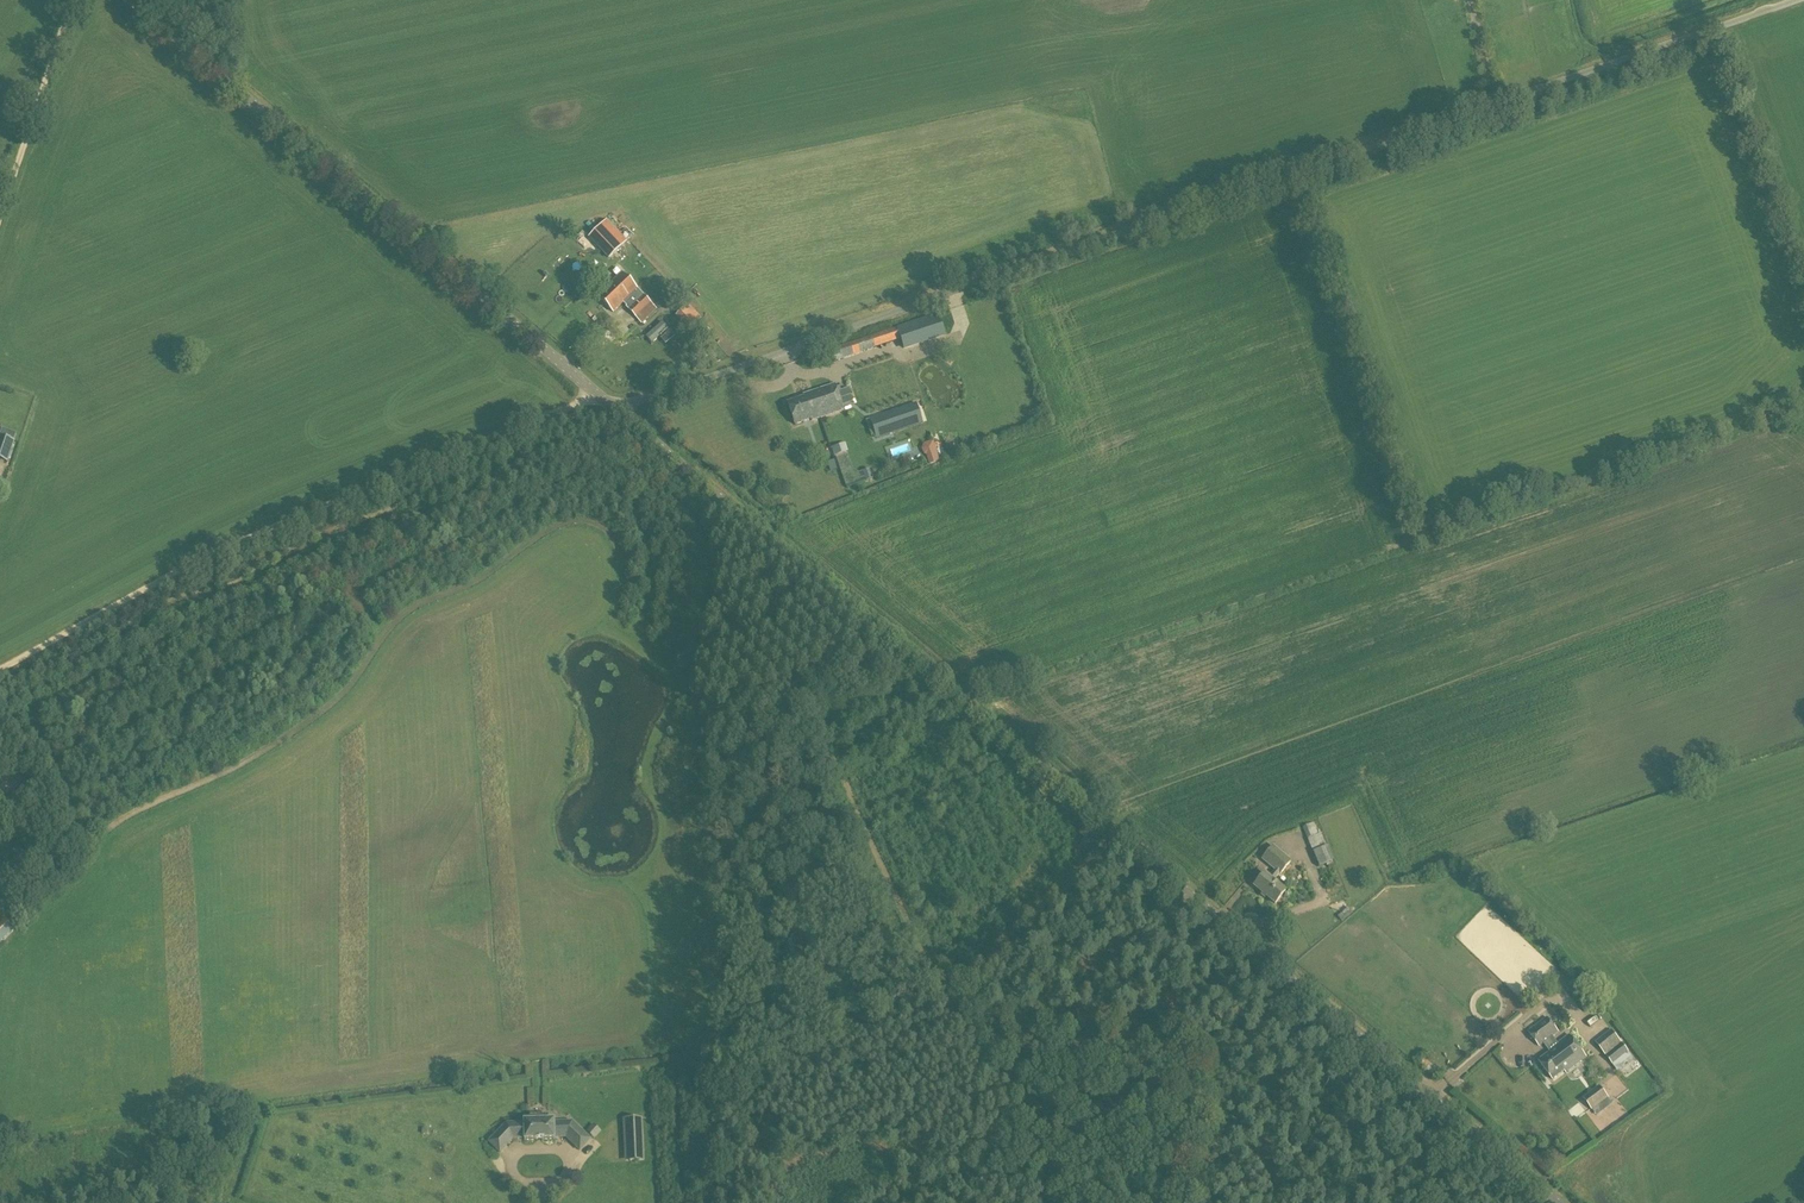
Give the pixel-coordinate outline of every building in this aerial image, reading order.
[(609,260),(627,242),(606,221),(588,238),(609,260)] [(657,310),(638,290),(622,274),(598,297),(614,313),(623,304),(626,307),(625,308),(641,325),(657,310)] [(687,305),(676,317),(690,331),(701,320),(687,305)] [(901,324),(907,348),(948,337),(943,318),(939,319),(938,315),(901,324)] [(877,345),(902,337),(899,329),(874,337),(877,345)] [(670,331),(663,336),(668,343),(675,337),(670,331)] [(614,344),(615,334),(603,333),(603,343),(614,344)] [(687,345),(694,352),(704,342),(698,336),(694,340),(693,339),(687,345)] [(869,337),(860,340),(864,353),(873,350),(869,337)] [(893,342),(895,351),(905,349),(903,340),(893,342)] [(860,342),(853,343),(855,354),(863,352),(860,342)] [(837,348),(831,350),(835,362),(841,360),(837,348)] [(812,422),(844,411),(835,384),(803,395),(804,398),(787,404),(795,425),(811,420),(812,422)] [(876,440),(922,424),(913,395),(898,400),(901,408),(869,419),(876,440)] [(15,442),(0,437),(0,460),(8,463),(15,442)] [(893,453),(901,450),(897,441),(889,444),(893,453)] [(835,457),(848,452),(845,443),(832,448),(835,457)] [(830,472),(837,470),(834,460),(827,463),(830,472)] [(865,482),(873,479),(869,469),(862,472),(865,482)] [(1319,850),(1330,843),(1318,826),(1307,834),(1319,850)] [(1281,875),(1292,862),(1273,846),(1262,859),(1275,870),(1269,876),(1265,873),(1254,886),(1275,904),(1286,891),(1274,881),(1280,874),(1281,875)] [(1323,867),(1337,862),(1331,847),(1317,852),(1323,867)] [(1342,914),(1352,924),(1360,916),(1350,906),(1342,914)] [(4,940),(15,928),(6,919),(0,925),(0,937),(4,940)] [(1555,1046),(1549,1039),(1559,1032),(1548,1017),(1529,1032),(1540,1046),(1544,1043),(1550,1050),(1550,1051),(1551,1053),(1539,1061),(1554,1080),(1566,1071),(1567,1073),(1587,1058),(1570,1035),(1555,1046)] [(1613,1065),(1629,1052),(1611,1030),(1595,1043),(1613,1065)] [(1592,1111),(1609,1098),(1599,1086),(1583,1099),(1592,1111)] [(549,1121),(548,1116),(530,1116),(530,1121),(524,1121),(524,1123),(505,1124),(496,1134),(508,1145),(513,1139),(525,1139),(525,1141),(554,1140),(554,1138),(565,1138),(572,1144),(583,1131),(573,1122),(554,1122),(554,1121),(549,1121)] [(647,1118),(630,1118),(629,1159),(647,1160),(647,1118)] [(606,1135),(600,1127),(593,1133),(598,1141),(606,1135)]
